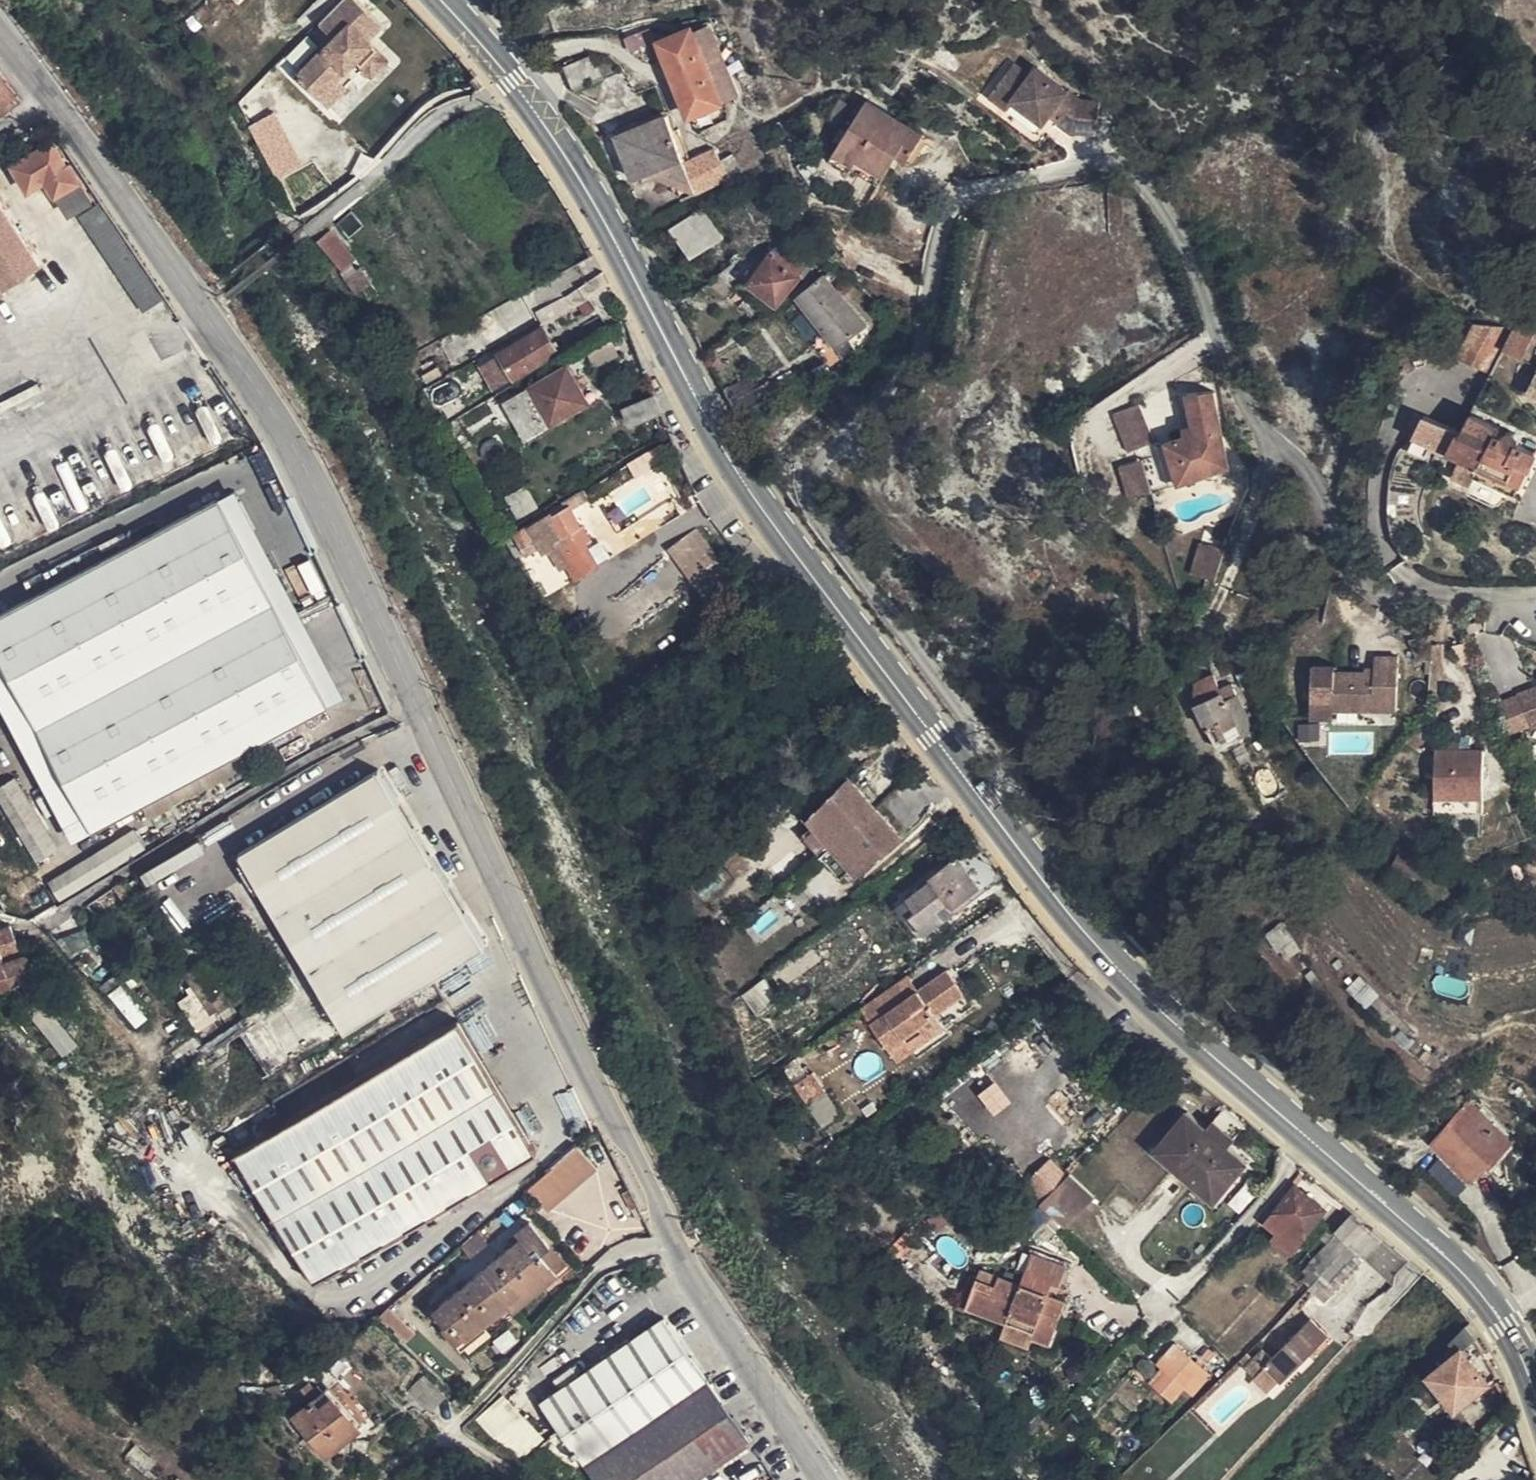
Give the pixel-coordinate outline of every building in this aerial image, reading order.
[(350,0),(339,0),(315,25),(329,39),(293,76),(312,95),(330,78),(348,61),(363,78),(381,60),(362,40),(377,26),(350,0)] [(685,110),(688,118),(720,104),(717,98),(693,37),(690,30),(657,42),(685,110)] [(693,37),(717,98),(735,91),(710,30),(693,37)] [(625,38),(630,53),(652,44),(647,31),(625,38)] [(591,56),(562,68),(574,92),(601,80),(591,56)] [(1061,114),(1057,120),(1071,131),(1095,132),(1098,101),(1079,99),(1034,67),(1028,76),(1012,64),(989,95),(1005,109),(1013,100),(1043,123),(1049,114),(1053,109),(1061,114)] [(20,96),(0,72),(0,112),(20,96)] [(321,104),(339,86),(330,78),(312,95),(321,104)] [(902,148),(912,154),(923,136),(866,101),(834,152),(856,165),(859,159),(885,175),(897,155),(902,148)] [(1049,114),(1057,120),(1061,114),(1053,109),(1049,114)] [(683,163),(688,161),(676,130),(673,131),(667,116),(663,117),(683,163)] [(721,161),(714,150),(696,157),(688,161),(683,163),(663,117),(617,135),(635,180),(642,177),(669,166),(680,190),(683,200),(729,178),(731,181),(743,175),(733,155),(721,161)] [(66,167),(48,140),(42,144),(44,147),(13,166),(27,190),(44,180),(63,210),(87,196),(69,165),(66,167)] [(907,161),(912,154),(902,148),(897,155),(907,161)] [(856,165),(834,152),(829,160),(849,174),(853,169),(878,184),(885,175),(859,159),(856,165)] [(822,177),(809,158),(798,166),(811,185),(822,177)] [(675,192),(680,190),(669,166),(642,177),(644,182),(656,177),(670,183),(675,192)] [(98,205),(78,218),(142,313),(162,299),(98,205)] [(39,265),(0,206),(0,283),(4,289),(39,265)] [(703,209),(670,231),(689,261),(722,239),(703,209)] [(317,240),(342,270),(351,263),(355,259),(329,229),(317,240)] [(739,252),(744,248),(735,239),(731,243),(739,252)] [(775,256),(798,275),(805,263),(783,246),(775,256)] [(757,260),(763,265),(771,254),(766,248),(757,260)] [(799,276),(798,275),(775,256),(771,254),(763,265),(750,283),(777,305),(799,276)] [(351,263),(342,270),(340,272),(344,277),(356,269),(351,263)] [(356,269),(344,277),(355,293),(361,289),(370,282),(359,266),(356,269)] [(609,328),(623,319),(603,271),(566,296),(574,305),(576,306),(578,306),(589,299),(597,310),(609,328)] [(828,362),(833,372),(844,364),(841,359),(833,348),(847,339),(856,350),(871,341),(862,329),(866,325),(825,276),(799,298),(827,333),(813,344),(828,362)] [(732,289),(722,279),(714,288),(725,296),(732,289)] [(370,282),(361,289),(369,302),(379,296),(370,282)] [(579,321),(597,310),(589,299),(578,306),(582,313),(576,317),(579,321)] [(624,324),(621,323),(619,323),(617,323),(616,325),(615,327),(615,330),(616,332),(618,333),(621,333),(623,332),(625,330),(625,327),(624,324)] [(1473,325),(1458,359),(1490,374),(1502,350),(1520,361),(1535,335),(1535,324),(1480,333),(1473,325)] [(500,354),(515,377),(558,352),(543,329),(500,354)] [(622,355),(612,338),(585,353),(596,371),(622,355)] [(841,359),(856,350),(847,339),(833,348),(841,359)] [(508,381),(515,377),(500,354),(493,359),(508,381)] [(587,402),(566,367),(505,402),(526,439),(587,402)] [(1526,392),(1535,397),(1535,372),(1526,392)] [(760,403),(754,391),(748,380),(725,392),(737,416),(760,403)] [(770,382),(754,391),(760,403),(777,395),(770,382)] [(0,404),(0,405),(4,412),(43,392),(39,385),(0,404)] [(1180,482),(1221,469),(1228,467),(1214,394),(1178,394),(1186,436),(1167,442),(1180,482)] [(493,412),(502,407),(506,405),(501,396),(488,403),(493,412)] [(630,425),(661,412),(654,396),(624,408),(630,425)] [(1414,434),(1458,458),(1475,466),(1471,475),(1500,490),(1515,463),(1528,469),(1535,454),(1535,453),(1517,445),(1517,440),(1517,439),(1515,435),(1513,434),(1511,433),(1507,432),(1503,433),(1500,436),(1494,432),(1497,425),(1469,412),(1460,432),(1423,415),(1414,434)] [(1146,444),(1157,441),(1151,417),(1139,420),(1146,444)] [(1180,482),(1167,442),(1156,446),(1170,485),(1180,482)] [(1132,494),(1153,488),(1144,455),(1123,461),(1132,494)] [(1468,483),(1469,479),(1471,475),(1475,466),(1458,458),(1450,474),(1468,483)] [(1514,497),(1528,469),(1515,463),(1500,490),(1514,497)] [(520,516),(537,506),(525,486),(509,496),(520,516)] [(578,530),(582,527),(571,510),(584,502),(583,500),(586,498),(583,491),(563,503),(565,508),(554,516),(551,512),(541,518),(546,527),(563,555),(569,565),(577,579),(599,566),(587,545),(578,530)] [(272,602),(216,498),(0,614),(0,658),(18,692),(36,727),(272,602)] [(496,515),(503,527),(510,523),(502,511),(496,515)] [(546,527),(541,518),(525,529),(528,534),(532,530),(535,534),(546,527)] [(715,608),(743,589),(698,525),(670,544),(715,608)] [(584,526),(582,527),(578,530),(587,545),(593,541),(584,526)] [(528,534),(525,529),(497,546),(509,569),(517,564),(527,558),(526,555),(541,546),(535,534),(532,530),(528,534)] [(1202,536),(1193,570),(1219,576),(1228,543),(1202,536)] [(560,570),(569,565),(563,555),(554,560),(560,570)] [(517,564),(509,569),(518,588),(527,584),(517,564)] [(328,708),(272,602),(36,727),(92,833),(265,741),(270,749),(292,737),(288,729),(328,708)] [(1337,668),(1315,668),(1314,719),(1335,720),(1335,711),(1399,713),(1400,658),(1377,658),(1377,675),(1337,674),(1337,668)] [(1227,700),(1216,676),(1197,684),(1197,699),(1219,747),(1254,729),(1237,694),(1227,700)] [(1517,692),(1517,694),(1520,701),(1535,695),(1535,684),(1517,692)] [(1520,701),(1517,694),(1499,701),(1512,734),(1530,727),(1520,701)] [(1520,701),(1530,727),(1531,729),(1535,727),(1535,695),(1520,701)] [(202,839),(341,1045),(141,1164),(203,1216),(214,1223),(249,1255),(345,1328),(426,1264),(574,1138),(484,947),(362,741),(202,839)] [(1484,808),(1485,748),(1438,748),(1437,808),(1484,808)] [(0,783),(0,796),(37,859),(60,845),(17,773),(0,783)] [(833,844),(873,810),(848,782),(812,820),(815,823),(833,844)] [(859,875),(898,839),(873,810),(833,844),(852,867),(859,875)] [(833,844),(815,823),(804,832),(823,853),(833,844)] [(1004,877),(977,842),(930,878),(932,880),(907,900),(916,910),(911,915),(925,934),(955,910),(953,908),(980,887),(983,893),(1004,877)] [(852,867),(833,844),(823,853),(842,877),(852,867)] [(1523,864),(1529,879),(1535,876),(1535,859),(1523,864)] [(57,908),(74,898),(59,877),(45,888),(55,905),(57,908)] [(36,917),(52,906),(37,880),(19,889),(36,917)] [(132,894),(122,882),(114,888),(124,901),(132,894)] [(957,913),(983,893),(980,887),(953,908),(955,910),(957,913)] [(112,908),(102,896),(86,907),(96,919),(112,908)] [(916,910),(907,900),(898,907),(921,937),(925,934),(911,915),(916,910)] [(234,908),(221,917),(231,930),(243,922),(234,908)] [(89,945),(68,920),(50,934),(72,961),(89,945)] [(243,922),(231,930),(240,943),(253,935),(243,922)] [(8,928),(0,932),(0,952),(2,958),(4,960),(5,964),(20,958),(8,928)] [(27,955),(20,958),(5,964),(1,966),(13,987),(22,983),(37,977),(27,955)] [(121,984),(140,969),(132,959),(114,975),(121,984)] [(1,966),(0,966),(0,992),(13,987),(1,966)] [(202,966),(186,976),(199,997),(194,1001),(206,1017),(228,1002),(202,966)] [(889,991),(862,1009),(897,1061),(929,1039),(919,1026),(964,993),(947,970),(908,997),(898,1005),(889,991)] [(199,997),(186,976),(180,980),(194,1001),(199,997)] [(29,996),(42,989),(37,977),(22,983),(29,996)] [(764,978),(744,994),(759,1015),(780,1000),(764,978)] [(899,984),(889,991),(898,1005),(908,997),(899,984)] [(75,1045),(39,1002),(29,1011),(65,1054),(75,1045)] [(815,1074),(798,1085),(809,1103),(827,1090),(815,1074)] [(1494,1159),(1510,1143),(1468,1105),(1434,1142),(1472,1176),(1485,1162),(1491,1156),(1494,1159)] [(1155,1150),(1175,1168),(1196,1185),(1215,1202),(1247,1164),(1228,1148),(1207,1130),(1188,1113),(1155,1150)] [(1235,1140),(1214,1121),(1207,1130),(1228,1148),(1235,1140)] [(1515,1147),(1510,1143),(1494,1159),(1491,1156),(1485,1162),(1493,1170),(1515,1147)] [(596,1168),(577,1146),(527,1189),(547,1212),(596,1168)] [(1030,1176),(1043,1192),(1068,1170),(1055,1155),(1030,1176)] [(1305,1234),(1334,1198),(1306,1174),(1276,1212),(1305,1234)] [(1093,1198),(1070,1175),(1040,1205),(1063,1227),(1064,1229),(1093,1198)] [(1048,1242),(1063,1227),(1040,1205),(1026,1220),(1048,1242)] [(1305,1234),(1276,1212),(1268,1221),(1298,1244),(1305,1234)] [(209,1227),(214,1223),(208,1213),(203,1216),(209,1227)] [(1350,1245),(1367,1227),(1351,1214),(1334,1233),(1336,1234),(1350,1245)] [(541,1255),(550,1247),(530,1223),(516,1234),(520,1239),(441,1305),(434,1311),(446,1326),(450,1330),(455,1326),(466,1339),(474,1332),(508,1303),(514,1310),(556,1274),(541,1255)] [(1396,1274),(1408,1261),(1367,1227),(1350,1245),(1329,1266),(1314,1283),(1329,1298),(1364,1260),(1393,1285),(1396,1274)] [(1323,1248),(1336,1234),(1334,1233),(1328,1227),(1315,1242),(1323,1248)] [(488,1242),(479,1230),(461,1246),(471,1257),(488,1242)] [(565,1266),(550,1247),(541,1255),(556,1274),(565,1266)] [(1008,1322),(1006,1327),(1035,1337),(1051,1343),(1066,1302),(1050,1296),(1035,1290),(1039,1279),(1054,1284),(1060,1286),(1067,1268),(1032,1255),(1021,1286),(998,1277),(995,1285),(978,1279),(968,1307),(1008,1322)] [(650,1258),(641,1261),(643,1267),(652,1264),(650,1258)] [(981,1271),(978,1279),(995,1285),(998,1277),(981,1271)] [(1035,1290),(1050,1296),(1054,1284),(1039,1279),(1035,1290)] [(434,1311),(441,1305),(437,1299),(430,1306),(434,1311)] [(387,1310),(379,1318),(389,1327),(396,1319),(387,1310)] [(584,1465),(706,1379),(663,1318),(600,1362),(592,1368),(541,1404),(584,1465)] [(396,1319),(389,1327),(408,1344),(414,1336),(396,1319)] [(1267,1366),(1281,1380),(1282,1381),(1326,1336),(1310,1319),(1265,1365),(1267,1366)] [(455,1348),(466,1339),(455,1326),(450,1330),(446,1326),(441,1331),(455,1348)] [(1463,1350),(1476,1340),(1465,1326),(1450,1342),(1458,1351),(1429,1376),(1456,1409),(1488,1382),(1463,1350)] [(1031,1347),(1032,1343),(1035,1337),(1006,1327),(1002,1337),(1031,1347)] [(479,1339),(474,1332),(466,1339),(471,1345),(479,1339)] [(1164,1336),(1135,1366),(1148,1377),(1174,1345),(1164,1336)] [(471,1345),(466,1339),(455,1348),(460,1354),(471,1345)] [(1174,1345),(1148,1377),(1171,1399),(1184,1386),(1191,1393),(1207,1373),(1174,1345)] [(592,1368),(600,1362),(597,1357),(588,1363),(592,1368)] [(1268,1393),(1281,1380),(1267,1366),(1254,1379),(1268,1393)] [(444,1397),(424,1379),(409,1394),(430,1413),(444,1397)] [(706,1379),(584,1465),(594,1479),(696,1479),(750,1441),(706,1379)] [(319,1408),(330,1396),(325,1391),(314,1400),(313,1401),(319,1408)] [(1422,1402),(1413,1393),(1404,1402),(1414,1410),(1422,1402)] [(359,1427),(330,1396),(319,1408),(313,1401),(314,1400),(309,1394),(301,1402),(306,1408),(293,1420),(328,1457),(359,1427)] [(521,1417),(506,1401),(480,1424),(504,1448),(528,1466),(545,1446),(519,1419),(521,1417)] [(1451,1417),(1471,1446),(1479,1436),(1460,1410),(1451,1417)] [(155,1464),(135,1448),(125,1459),(146,1477),(155,1464)] [(210,1468),(200,1460),(192,1471),(202,1479),(210,1468)]
